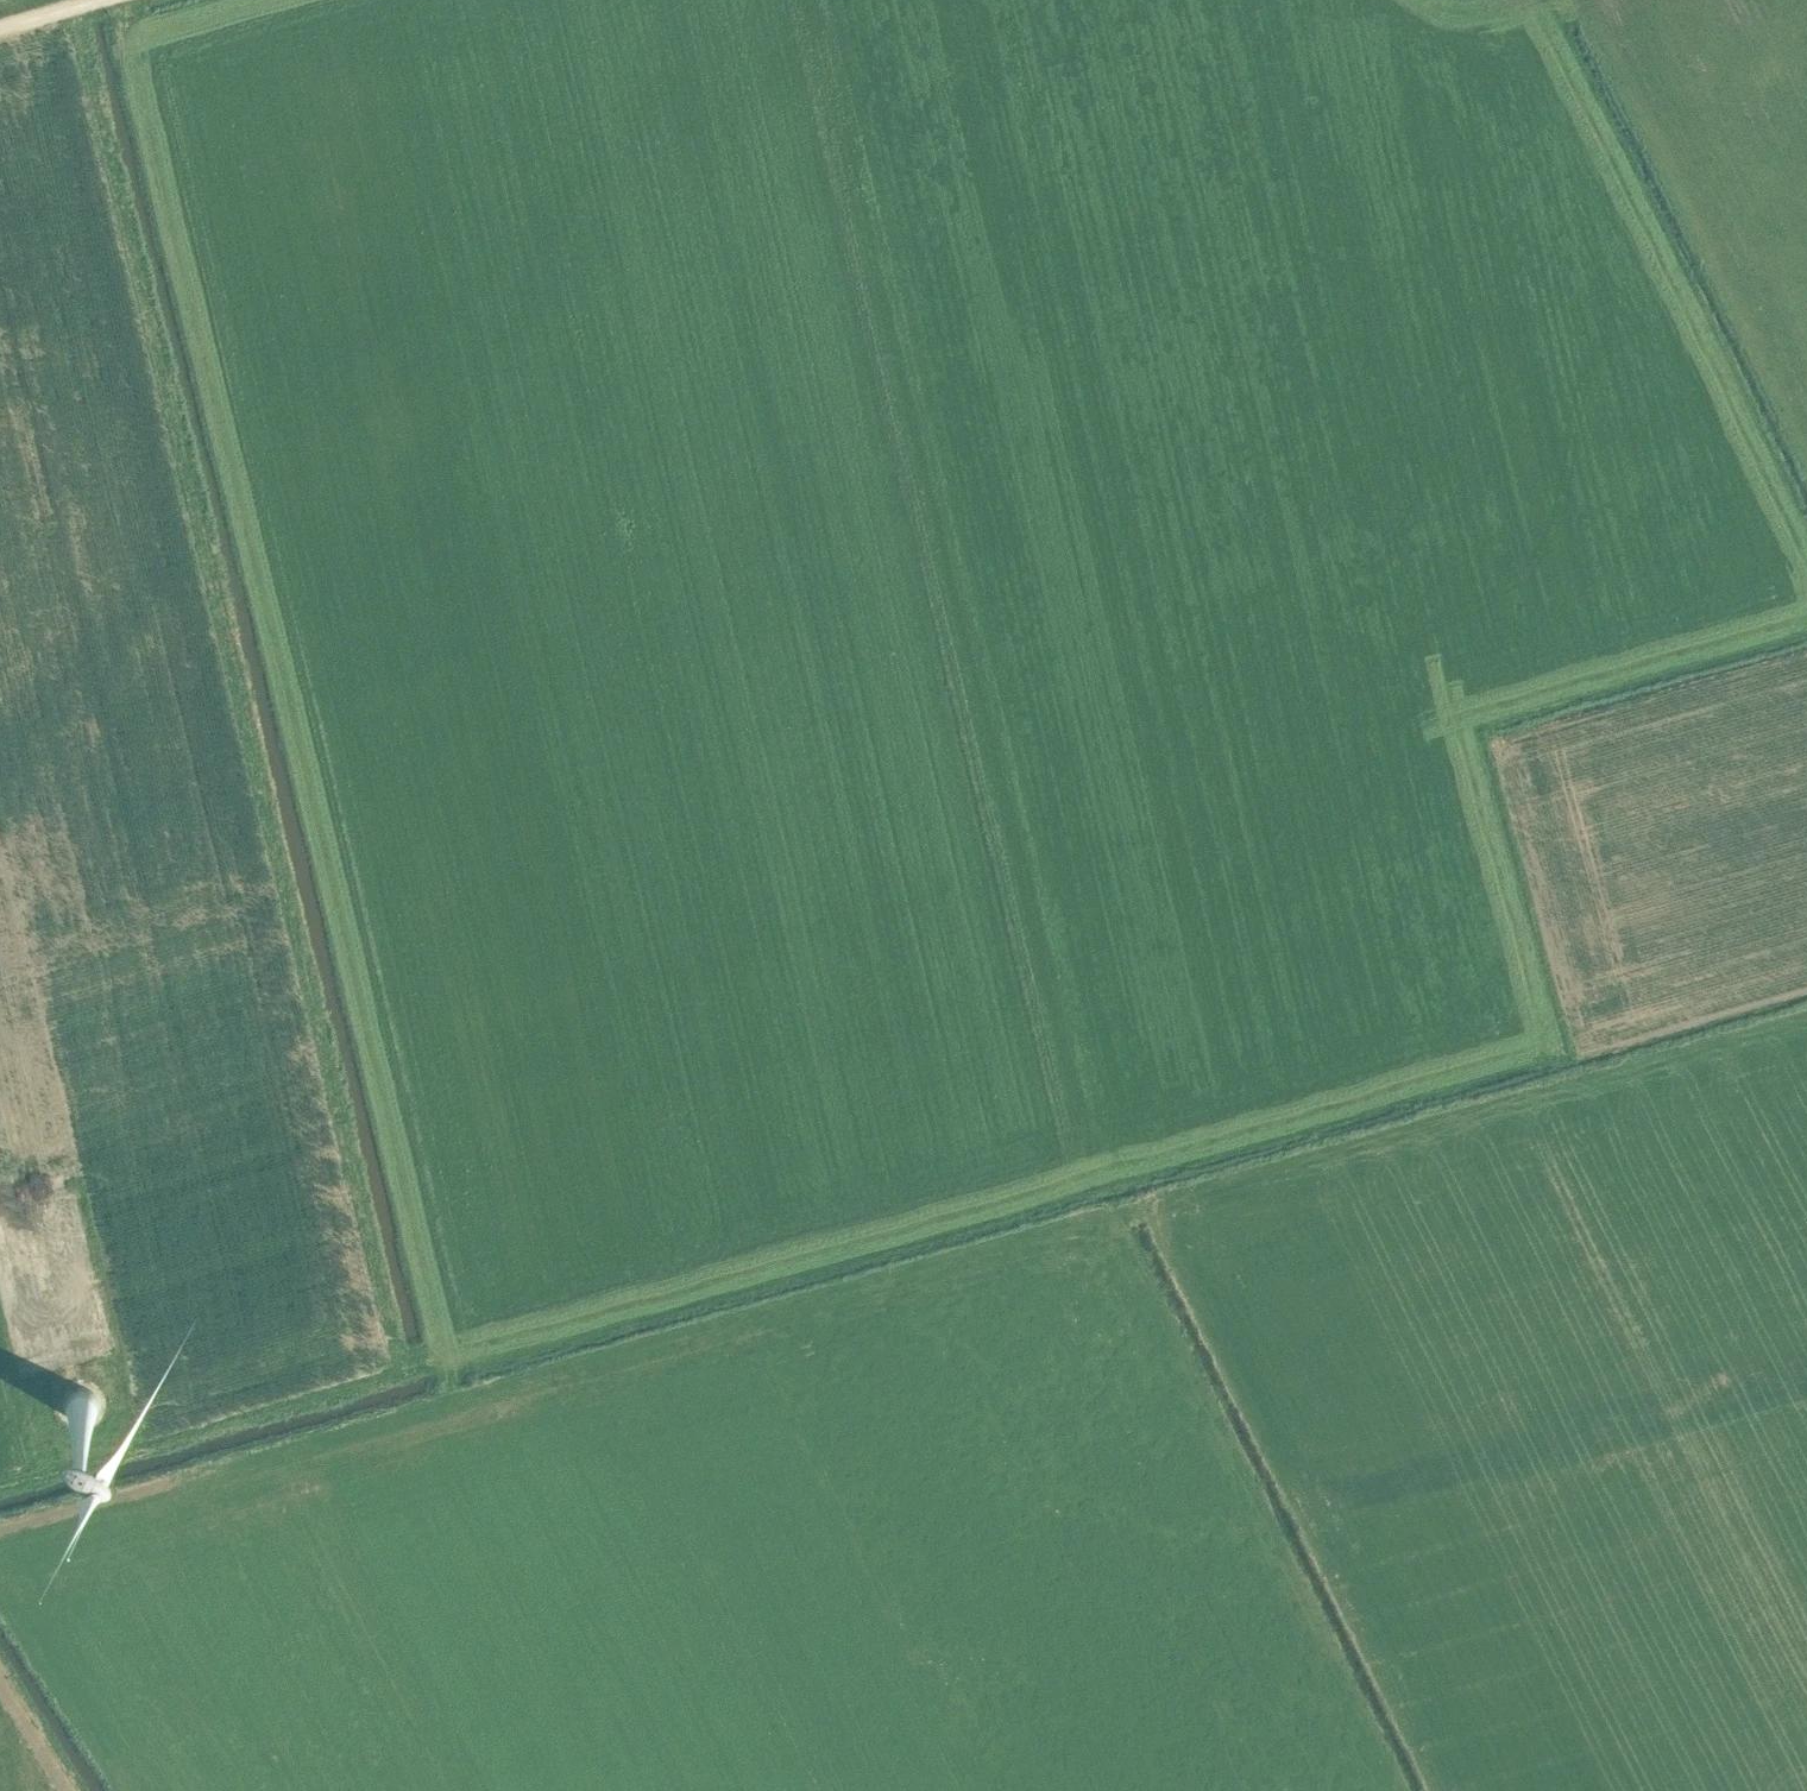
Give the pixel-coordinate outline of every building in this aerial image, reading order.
[(65,1399),(64,1403),(65,1407),(66,1411),(68,1415),(71,1418),(75,1420),(78,1421),(83,1422),(87,1421),(91,1420),(94,1417),(97,1414),(99,1411),(100,1407),(100,1402),(99,1398),(98,1395),(95,1391),(93,1390),(91,1388),(89,1387),(86,1386),(83,1386),(79,1386),(75,1387),(72,1389),(69,1392),(66,1395),(65,1399)]
